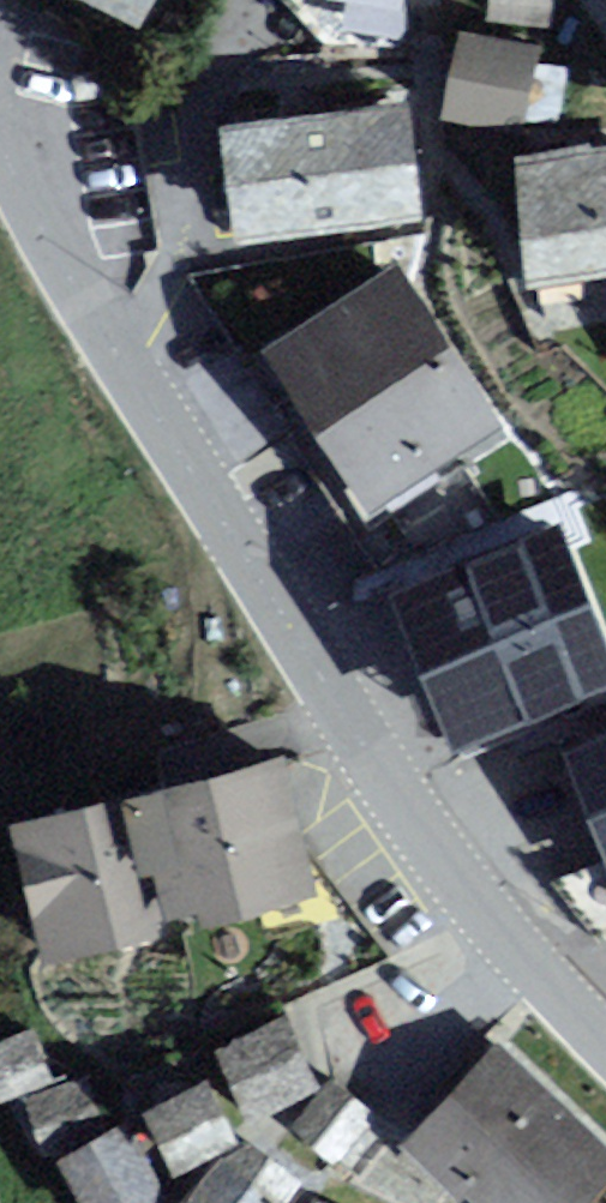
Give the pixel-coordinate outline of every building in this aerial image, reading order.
[(350,23),(391,32),(399,0),(356,0),(350,23)] [(541,49),(469,38),(457,111),(529,122),(541,49)] [(403,113),(213,128),(220,222),(411,208),(403,113)] [(516,163),(522,262),(605,257),(605,158),(516,163)] [(394,276),(267,350),(351,494),(479,420),(394,276)] [(548,535),(409,596),(465,722),(604,662),(548,535)] [(548,713),(599,902),(605,900),(605,697),(548,713)] [(0,782),(0,851),(15,933),(307,880),(280,730),(0,782)] [(286,1001),(215,1029),(244,1101),(314,1073),(286,1001)] [(391,1121),(477,1202),(572,1202),(605,1167),(605,1124),(491,1016),(391,1121)] [(198,1036),(131,1060),(158,1139),(205,1122),(226,1115),(198,1036)] [(329,1069),(291,1121),(333,1151),(371,1099),(329,1069)] [(113,1094),(40,1126),(75,1202),(115,1202),(154,1186),(113,1094)] [(250,1121),(231,1144),(271,1175),(289,1152),(250,1121)] [(205,1122),(154,1186),(140,1202),(275,1202),(287,1187),(271,1175),(231,1144),(205,1122)] [(307,1178),(293,1202),(353,1202),(307,1178)]
